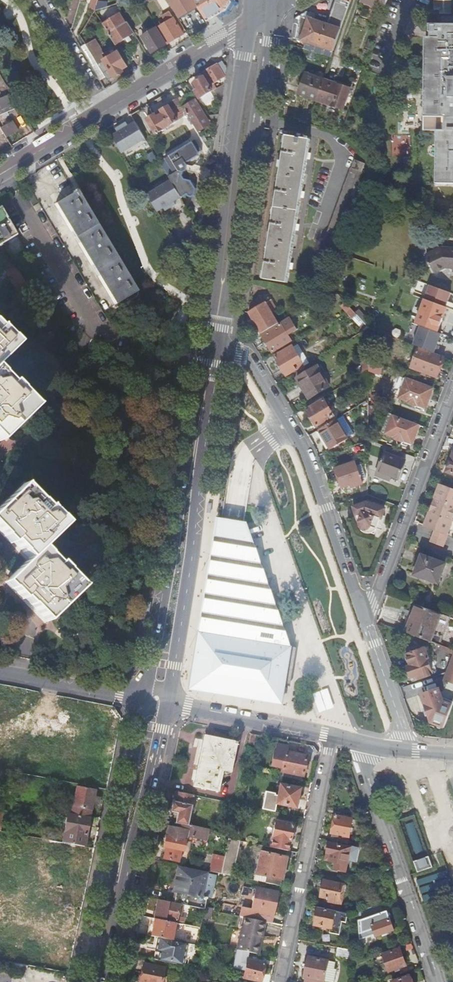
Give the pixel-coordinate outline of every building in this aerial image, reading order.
[(89,8),(95,10),(97,2),(98,0),(92,0),(89,8)] [(172,9),(178,19),(198,8),(193,0),(167,0),(172,9)] [(198,8),(203,16),(207,22),(226,10),(231,2),(231,0),(193,0),(198,8)] [(294,21),(291,39),(299,40),(334,51),(352,0),(338,0),(329,26),(314,22),(315,16),(308,15),(294,21)] [(384,10),(388,0),(362,0),(361,2),(384,10)] [(94,11),(107,7),(107,3),(97,2),(95,10),(94,11)] [(158,28),(168,44),(183,35),(179,27),(170,12),(163,17),(167,23),(158,28)] [(119,14),(102,25),(110,37),(115,46),(122,42),(125,40),(130,37),(135,34),(133,30),(128,22),(125,24),(119,14)] [(429,25),(429,38),(425,38),(425,117),(446,117),(446,130),(437,130),(437,183),(452,183),(452,25),(429,25)] [(147,45),(149,48),(153,54),(167,45),(157,29),(143,38),(147,45)] [(95,40),(86,45),(108,81),(113,78),(114,79),(123,72),(122,71),(128,67),(119,51),(104,60),(101,55),(104,54),(95,40)] [(224,77),(217,65),(204,73),(212,85),(224,77)] [(316,102),(324,81),(305,75),(298,96),(316,102)] [(213,91),(204,77),(195,83),(199,90),(196,92),(201,99),(213,91)] [(324,81),(316,102),(343,111),(351,91),(324,81)] [(10,94),(0,99),(0,118),(18,107),(10,94)] [(192,95),(180,103),(183,108),(195,101),(192,95)] [(180,103),(177,99),(167,106),(168,107),(161,112),(163,115),(157,119),(155,116),(147,120),(156,135),(187,115),(183,108),(180,103)] [(183,108),(187,115),(198,132),(206,127),(199,115),(203,113),(195,100),(195,101),(183,108)] [(210,125),(203,113),(199,115),(206,127),(210,125)] [(12,123),(0,130),(6,139),(17,131),(12,123)] [(118,134),(112,138),(121,153),(130,148),(145,139),(136,124),(129,128),(118,134)] [(116,131),(118,134),(129,128),(126,125),(116,131)] [(309,141),(285,137),(268,254),(263,280),(287,284),(309,141)] [(145,139),(130,148),(132,152),(147,142),(145,139)] [(176,177),(183,172),(186,170),(188,165),(187,163),(198,156),(199,152),(202,150),(196,139),(165,159),(174,173),(176,177)] [(212,156),(215,140),(210,139),(204,143),(212,156)] [(352,170),(350,169),(327,234),(340,238),(362,175),(361,172),(364,166),(355,162),(352,170)] [(168,177),(171,182),(180,197),(181,197),(182,199),(187,196),(188,197),(192,199),(195,196),(197,189),(192,180),(185,179),(183,176),(183,172),(176,177),(174,173),(168,177)] [(153,188),(155,191),(171,182),(169,179),(153,188)] [(155,191),(147,197),(156,212),(162,208),(173,202),(181,197),(180,197),(171,182),(155,191)] [(86,209),(75,191),(74,192),(74,194),(55,205),(115,306),(136,293),(126,276),(106,242),(86,209)] [(173,202),(162,208),(164,212),(175,206),(173,202)] [(15,235),(0,209),(0,265),(17,294),(25,289),(13,267),(15,266),(1,243),(15,235)] [(434,273),(445,268),(452,268),(452,250),(442,249),(426,256),(429,263),(429,264),(429,266),(431,266),(434,273)] [(401,275),(387,271),(386,275),(399,280),(401,275)] [(430,285),(425,301),(445,308),(450,293),(430,285)] [(271,313),(265,304),(261,296),(250,303),(248,314),(249,315),(260,333),(261,334),(278,324),(271,313)] [(425,301),(417,323),(438,331),(446,308),(445,308),(425,301)] [(268,302),(265,304),(271,313),(274,311),(268,302)] [(347,312),(351,309),(346,304),(342,307),(347,312)] [(356,315),(355,314),(351,309),(347,312),(346,312),(352,318),(356,315)] [(359,310),(355,314),(356,315),(360,320),(365,316),(359,310)] [(254,337),(260,333),(249,315),(246,325),(254,337)] [(356,315),(352,318),(364,331),(369,328),(366,326),(360,320),(356,315)] [(370,322),(365,316),(360,320),(366,326),(370,322)] [(266,343),(272,353),(291,341),(280,324),(262,336),(260,338),(264,345),(266,343)] [(419,347),(436,354),(439,346),(437,345),(441,334),(421,327),(413,346),(419,347)] [(16,345),(0,328),(0,361),(16,345)] [(291,345),(274,356),(275,358),(293,348),(291,345)] [(298,345),(293,348),(304,367),(309,364),(298,345)] [(436,354),(419,347),(411,368),(436,377),(444,357),(436,354)] [(304,367),(293,348),(275,358),(287,377),(304,367)] [(369,360),(369,371),(369,372),(379,375),(380,371),(373,369),(375,362),(369,360)] [(317,367),(297,379),(309,399),(329,387),(317,367)] [(34,408),(11,384),(10,386),(0,375),(0,441),(34,408)] [(432,389),(406,380),(400,396),(417,402),(415,407),(420,408),(421,406),(425,407),(432,389)] [(324,400),(307,410),(317,427),(334,417),(324,400)] [(393,416),(389,414),(382,432),(387,433),(393,416)] [(411,445),(419,425),(393,416),(387,433),(403,439),(401,444),(406,446),(407,444),(411,445)] [(336,420),(319,430),(331,449),(348,439),(336,420)] [(385,454),(378,471),(391,476),(399,479),(405,461),(385,454)] [(360,477),(356,467),(355,463),(337,469),(343,488),(350,485),(353,484),(355,487),(362,484),(360,477)] [(361,465),(356,467),(360,477),(365,476),(361,465)] [(390,481),(391,476),(378,471),(377,476),(390,481)] [(440,485),(435,499),(430,513),(424,528),(435,532),(431,543),(436,545),(444,548),(452,522),(452,490),(440,485)] [(47,622),(82,588),(60,565),(58,566),(42,549),(65,526),(48,509),(47,510),(24,486),(0,509),(0,533),(12,545),(13,544),(29,561),(7,583),(23,600),(24,599),(47,622)] [(368,502),(352,507),(360,529),(361,530),(363,531),(364,531),(364,532),(365,532),(366,531),(367,531),(369,529),(370,528),(371,527),(377,529),(384,508),(368,502)] [(216,516),(188,688),(282,705),(292,645),(246,520),(233,518),(216,516)] [(446,564),(419,554),(416,563),(419,564),(416,575),(439,583),(446,564)] [(407,634),(430,642),(441,614),(416,605),(412,617),(411,617),(411,618),(413,619),(407,634)] [(406,671),(408,675),(409,675),(409,676),(409,677),(410,677),(411,678),(416,676),(418,680),(430,675),(429,672),(431,671),(432,671),(429,660),(429,659),(426,648),(406,654),(410,666),(407,667),(407,668),(406,669),(407,669),(407,670),(406,670),(406,671)] [(444,680),(442,687),(424,694),(425,699),(421,701),(432,723),(445,728),(452,705),(452,657),(444,680)] [(31,744),(48,747),(51,733),(45,732),(49,715),(38,713),(31,744)] [(236,743),(203,736),(193,787),(217,792),(222,772),(230,773),(236,743)] [(281,772),(303,777),(307,757),(286,752),(287,747),(277,745),(276,753),(274,752),(271,767),(282,769),(281,772)] [(1,782),(0,791),(0,801),(3,802),(8,772),(3,771),(1,782)] [(303,777),(281,772),(280,777),(302,782),(303,777)] [(280,785),(276,804),(295,808),(299,789),(280,785)] [(76,787),(73,806),(72,807),(91,811),(95,790),(76,787)] [(187,826),(193,796),(175,792),(173,801),(172,802),(170,812),(177,813),(174,823),(187,826)] [(66,813),(70,814),(89,818),(90,818),(91,811),(72,807),(73,806),(67,805),(66,813)] [(83,847),(89,818),(70,814),(64,844),(75,846),(83,847)] [(332,833),(331,841),(347,844),(352,819),(335,815),(332,832),(332,833)] [(411,816),(403,819),(415,854),(423,851),(411,816)] [(270,848),(287,851),(292,825),(275,822),(272,836),(270,848)] [(187,826),(174,823),(173,828),(167,827),(165,837),(164,837),(162,847),(165,848),(163,859),(178,862),(179,854),(182,854),(184,842),(190,843),(191,838),(204,841),(206,829),(187,826)] [(228,840),(224,857),(224,861),(221,874),(232,876),(239,842),(228,840)] [(329,843),(327,854),(331,855),(330,860),(336,862),(335,870),(346,872),(348,860),(351,847),(329,843)] [(358,849),(351,847),(348,860),(356,861),(358,849)] [(260,853),(254,881),(278,886),(279,880),(281,880),(285,858),(260,853)] [(429,856),(414,861),(417,872),(432,867),(429,856)] [(224,861),(213,858),(210,872),(211,872),(221,874),(224,861)] [(177,892),(174,904),(180,905),(183,905),(204,909),(204,907),(206,897),(202,896),(206,874),(178,868),(173,891),(177,892)] [(433,889),(439,888),(437,874),(420,878),(424,900),(435,898),(433,889)] [(345,885),(324,881),(321,897),(328,898),(328,901),(338,903),(339,900),(342,901),(345,885)] [(271,923),(276,895),(270,894),(271,891),(255,888),(251,909),(241,907),(239,917),(243,918),(265,922),(271,923)] [(155,919),(165,921),(165,919),(179,922),(181,913),(178,913),(180,905),(174,904),(157,900),(154,919),(155,919)] [(380,905),(366,909),(369,917),(359,921),(360,940),(375,935),(376,936),(393,930),(389,919),(385,921),(380,905)] [(348,913),(314,906),(311,925),(331,929),(331,934),(340,935),(342,922),(346,923),(348,913)] [(204,907),(204,909),(202,919),(209,921),(212,908),(204,907)] [(265,922),(243,918),(236,950),(256,954),(260,937),(262,937),(265,922)] [(148,936),(158,939),(171,941),(175,923),(165,921),(155,919),(153,928),(150,927),(148,936)] [(186,944),(171,941),(158,939),(153,960),(181,966),(183,959),(186,944)] [(355,951),(337,948),(335,957),(355,960),(355,951)] [(400,949),(383,955),(389,971),(406,965),(400,949)] [(305,981),(324,981),(329,961),(309,957),(304,981),(305,981)] [(264,964),(247,960),(243,978),(260,981),(264,964)] [(329,961),(324,981),(334,981),(336,969),(334,969),(335,962),(329,961)] [(27,966),(11,963),(10,970),(25,973),(27,966)] [(143,965),(140,981),(161,981),(164,969),(143,965)]
